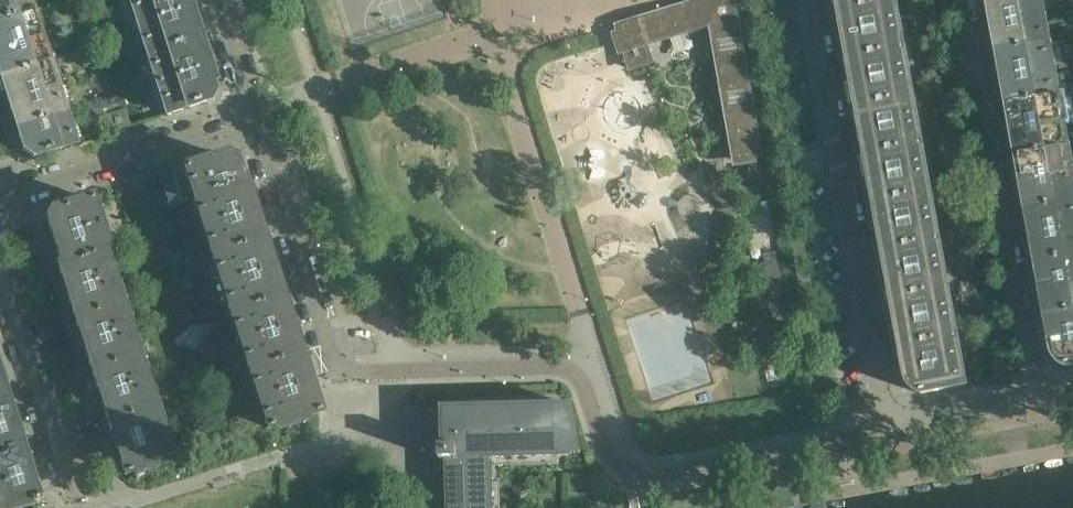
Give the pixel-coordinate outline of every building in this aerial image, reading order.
[(25,0),(0,0),(0,21),(29,12),(25,0)] [(84,0),(73,0),(77,11),(86,8),(84,0)] [(185,0),(129,0),(138,27),(189,11),(185,0)] [(737,0),(692,0),(615,24),(616,30),(611,33),(619,54),(624,53),(630,71),(653,63),(647,45),(709,27),(733,166),(757,161),(757,156),(764,156),(742,22),(737,0)] [(892,0),(839,0),(841,12),(892,2),(892,0)] [(1038,0),(989,0),(994,26),(1041,18),(1038,0)] [(901,50),(892,2),(841,12),(850,60),(901,50)] [(90,21),(87,11),(86,8),(77,11),(81,24),(90,21)] [(198,41),(189,11),(138,27),(148,57),(198,41)] [(29,12),(0,21),(0,50),(37,38),(29,12)] [(1046,44),(1041,18),(994,26),(998,53),(1046,44)] [(95,34),(90,21),(81,24),(85,37),(95,34)] [(99,46),(97,41),(95,34),(85,37),(89,49),(99,46)] [(37,38),(0,50),(0,78),(45,64),(37,38)] [(208,70),(198,41),(148,57),(157,86),(208,70)] [(1051,70),(1046,44),(998,53),(1003,79),(1051,70)] [(103,59),(99,46),(89,49),(93,62),(103,59)] [(909,98),(901,50),(850,60),(858,108),(909,98)] [(107,72),(103,59),(93,62),(97,75),(107,72)] [(45,64),(0,78),(0,87),(2,92),(4,91),(8,104),(54,89),(45,64)] [(207,101),(211,92),(208,83),(211,82),(208,70),(157,86),(166,114),(207,101)] [(1056,96),(1051,70),(1003,79),(1008,105),(1056,96)] [(111,85),(107,72),(97,75),(102,88),(111,85)] [(115,98),(111,85),(102,88),(106,101),(111,99),(115,98)] [(62,115),(54,89),(8,104),(12,116),(10,117),(13,129),(16,129),(16,130),(62,115)] [(125,107),(122,98),(121,96),(115,98),(111,99),(114,111),(125,107)] [(1061,127),(1056,96),(1008,105),(1013,131),(1045,126),(1046,130),(1061,127)] [(913,118),(909,98),(858,108),(863,132),(895,126),(894,122),(913,118)] [(114,111),(111,99),(106,101),(100,103),(103,114),(114,111)] [(128,126),(123,110),(107,116),(112,131),(128,126)] [(71,144),(62,115),(16,130),(23,151),(33,157),(71,144)] [(918,146),(913,118),(894,122),(895,126),(863,132),(867,155),(918,146)] [(1065,149),(1061,127),(1046,130),(1045,126),(1013,131),(1018,158),(1065,149)] [(927,194),(918,146),(867,155),(876,203),(927,194)] [(1071,179),(1065,149),(1018,158),(1023,184),(1055,178),(1056,182),(1071,179)] [(240,182),(236,171),(233,160),(224,155),(183,169),(192,199),(244,182),(243,181),(240,182)] [(1071,179),(1056,182),(1055,178),(1023,184),(1027,210),(1072,202),(1072,190),(1071,179)] [(262,239),(244,182),(192,199),(211,256),(262,239)] [(936,242),(927,194),(876,203),(885,251),(936,242)] [(107,251),(90,198),(51,211),(47,218),(62,265),(58,266),(58,267),(107,251)] [(1027,210),(1032,237),(1072,229),(1072,202),(1027,210)] [(1032,237),(1037,263),(1072,257),(1072,229),(1032,237)] [(281,297),(262,239),(211,256),(229,313),(281,297)] [(944,290),(936,242),(885,251),(893,299),(944,290)] [(110,274),(103,253),(107,252),(107,251),(58,267),(66,293),(93,284),(92,280),(110,274)] [(1037,263),(1042,289),(1072,284),(1072,257),(1037,263)] [(120,304),(110,274),(92,280),(93,284),(66,293),(74,319),(120,304)] [(1042,289),(1047,316),(1072,311),(1072,284),(1042,289)] [(953,338),(944,290),(893,299),(902,347),(953,338)] [(299,354),(281,297),(229,313),(248,371),(299,354)] [(127,326),(120,304),(74,319),(83,345),(110,336),(109,332),(127,326)] [(1047,316),(1051,342),(1072,338),(1072,311),(1047,316)] [(136,356),(127,326),(109,332),(110,336),(83,345),(91,370),(136,356)] [(960,378),(953,338),(902,347),(907,376),(908,379),(908,380),(909,381),(910,383),(911,386),(913,388),(915,390),(917,391),(919,393),(921,394),(965,386),(966,385),(967,384),(965,377),(960,378)] [(1051,342),(1053,350),(1053,352),(1054,355),(1055,357),(1057,359),(1057,360),(1059,362),(1060,363),(1063,366),(1066,367),(1072,366),(1072,338),(1051,342)] [(318,413),(299,354),(248,371),(267,429),(318,413)] [(143,377),(136,356),(91,370),(99,396),(127,387),(126,383),(143,377)] [(153,407),(143,377),(126,383),(127,387),(99,396),(108,422),(153,407)] [(10,414),(11,411),(9,402),(5,401),(5,400),(7,397),(0,399),(0,428),(13,424),(10,414)] [(491,459),(559,457),(559,456),(569,456),(569,455),(581,452),(572,405),(558,406),(558,405),(443,408),(444,448),(440,448),(441,460),(444,460),(447,460),(449,507),(493,507),(491,459)] [(160,429),(153,407),(108,422),(116,448),(144,439),(142,435),(160,429)] [(19,435),(16,434),(13,424),(0,428),(0,456),(23,449),(20,447),(22,444),(19,435)] [(170,460),(160,429),(142,435),(144,439),(116,448),(125,475),(170,460)] [(26,465),(28,462),(25,453),(22,452),(23,449),(0,456),(0,485),(29,476),(26,465)] [(36,496),(38,493),(36,487),(33,486),(29,476),(0,485),(0,507),(20,507),(38,502),(36,496)]
